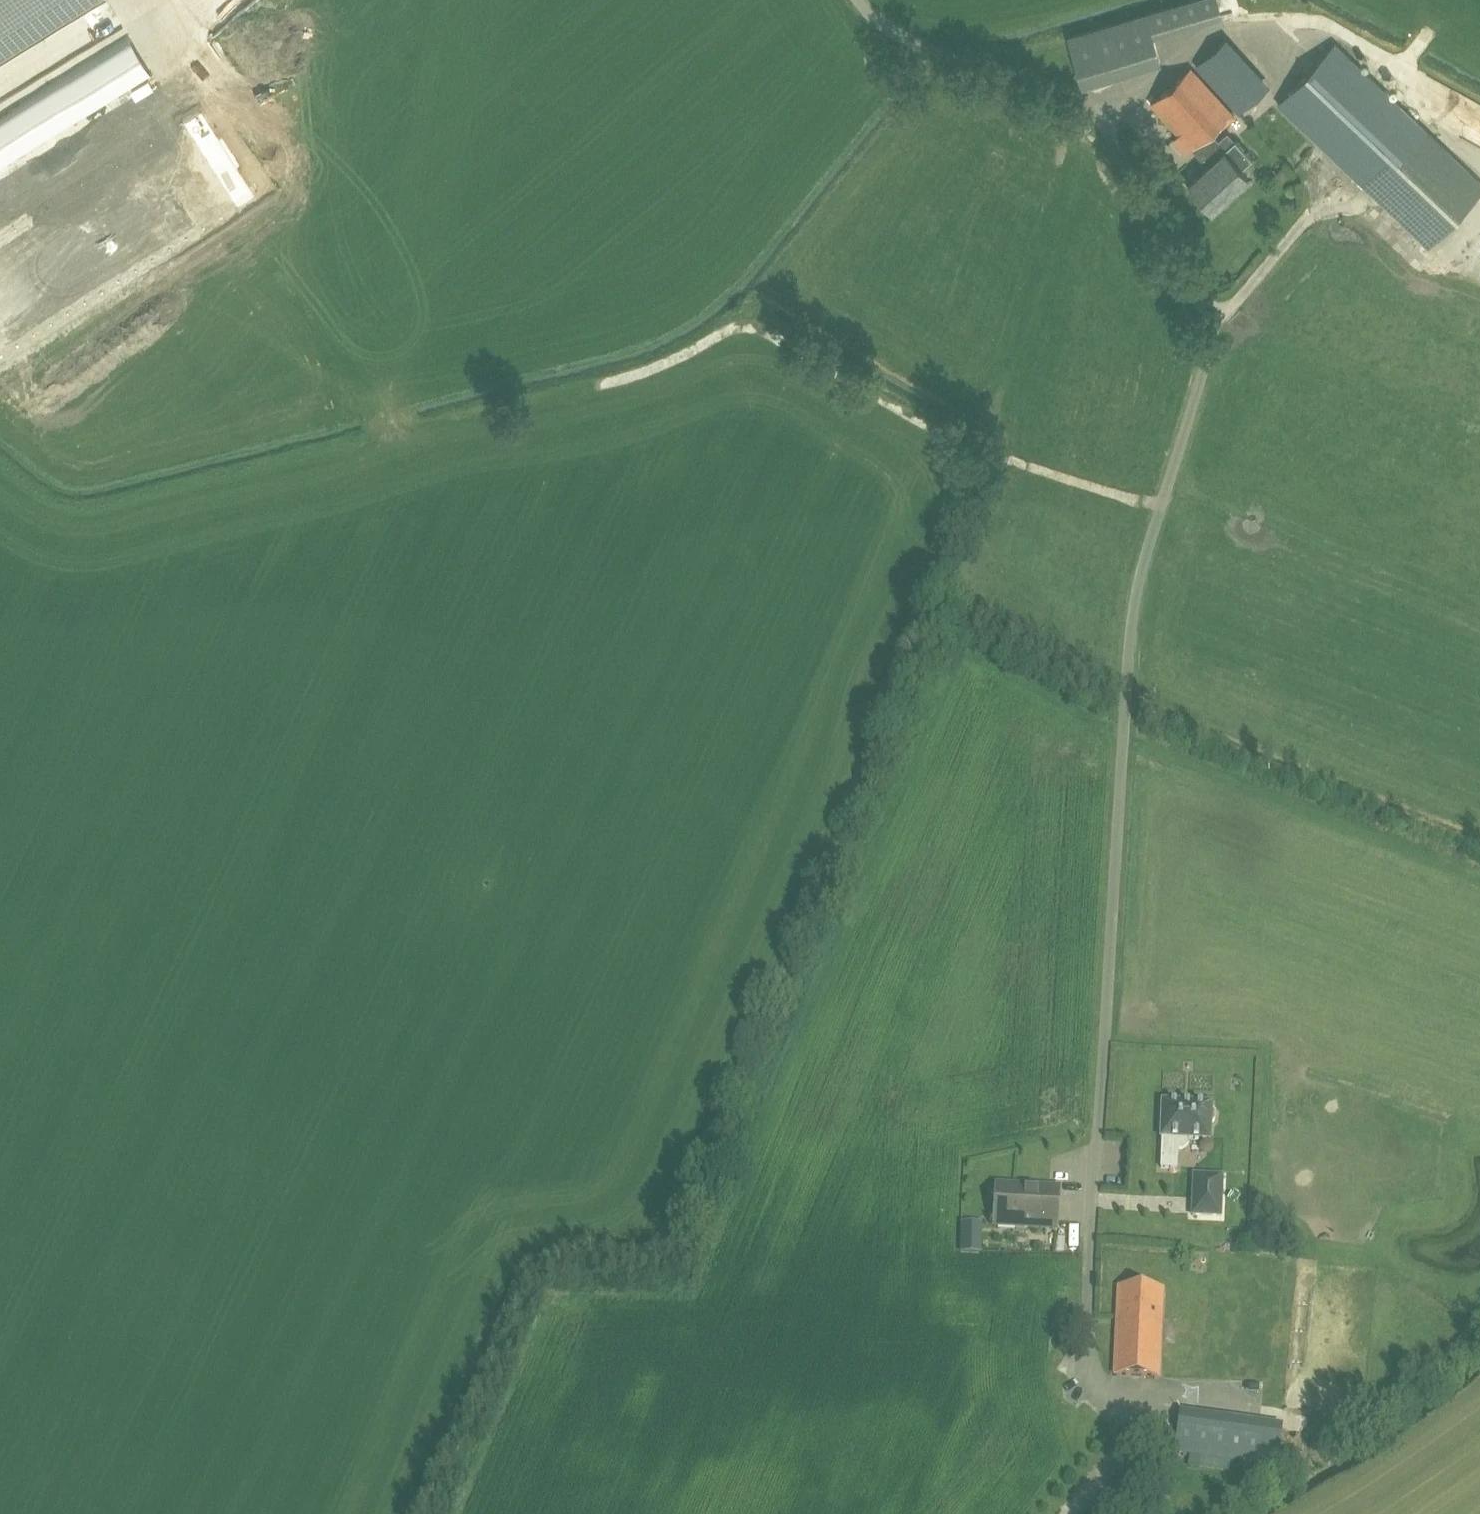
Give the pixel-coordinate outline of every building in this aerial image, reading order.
[(91,0),(0,0),(0,57),(91,0)] [(212,30),(253,0),(191,0),(212,30)] [(1142,15),(1150,37),(1219,15),(1215,0),(1189,0),(1142,15)] [(1150,37),(1142,15),(1067,39),(1081,84),(1158,60),(1150,37)] [(1223,40),(1195,65),(1237,112),(1266,86),(1223,40)] [(1430,132),(1335,42),(1278,103),(1373,193),(1375,194),(1430,132)] [(1212,210),(1247,177),(1240,169),(1251,158),(1234,140),(1230,144),(1223,135),(1217,140),(1209,132),(1216,125),(1219,129),(1234,115),(1190,67),(1150,103),(1208,166),(1188,184),(1212,210)] [(1461,108),(1479,118),(1479,102),(1468,95),(1461,108)] [(1430,132),(1373,193),(1375,194),(1429,245),(1479,190),(1479,179),(1430,132)] [(1198,1101),(1150,1101),(1148,1167),(1165,1167),(1167,1150),(1177,1139),(1200,1140),(1199,1126),(1204,1121),(1205,1110),(1199,1108),(1198,1101)] [(1222,1176),(1194,1175),(1192,1215),(1220,1216),(1222,1176)] [(1055,1229),(1058,1188),(996,1184),(994,1225),(1055,1229)] [(1162,1288),(1118,1287),(1114,1374),(1158,1376),(1162,1288)] [(1281,1424),(1179,1410),(1174,1452),(1276,1467),(1281,1424)]
